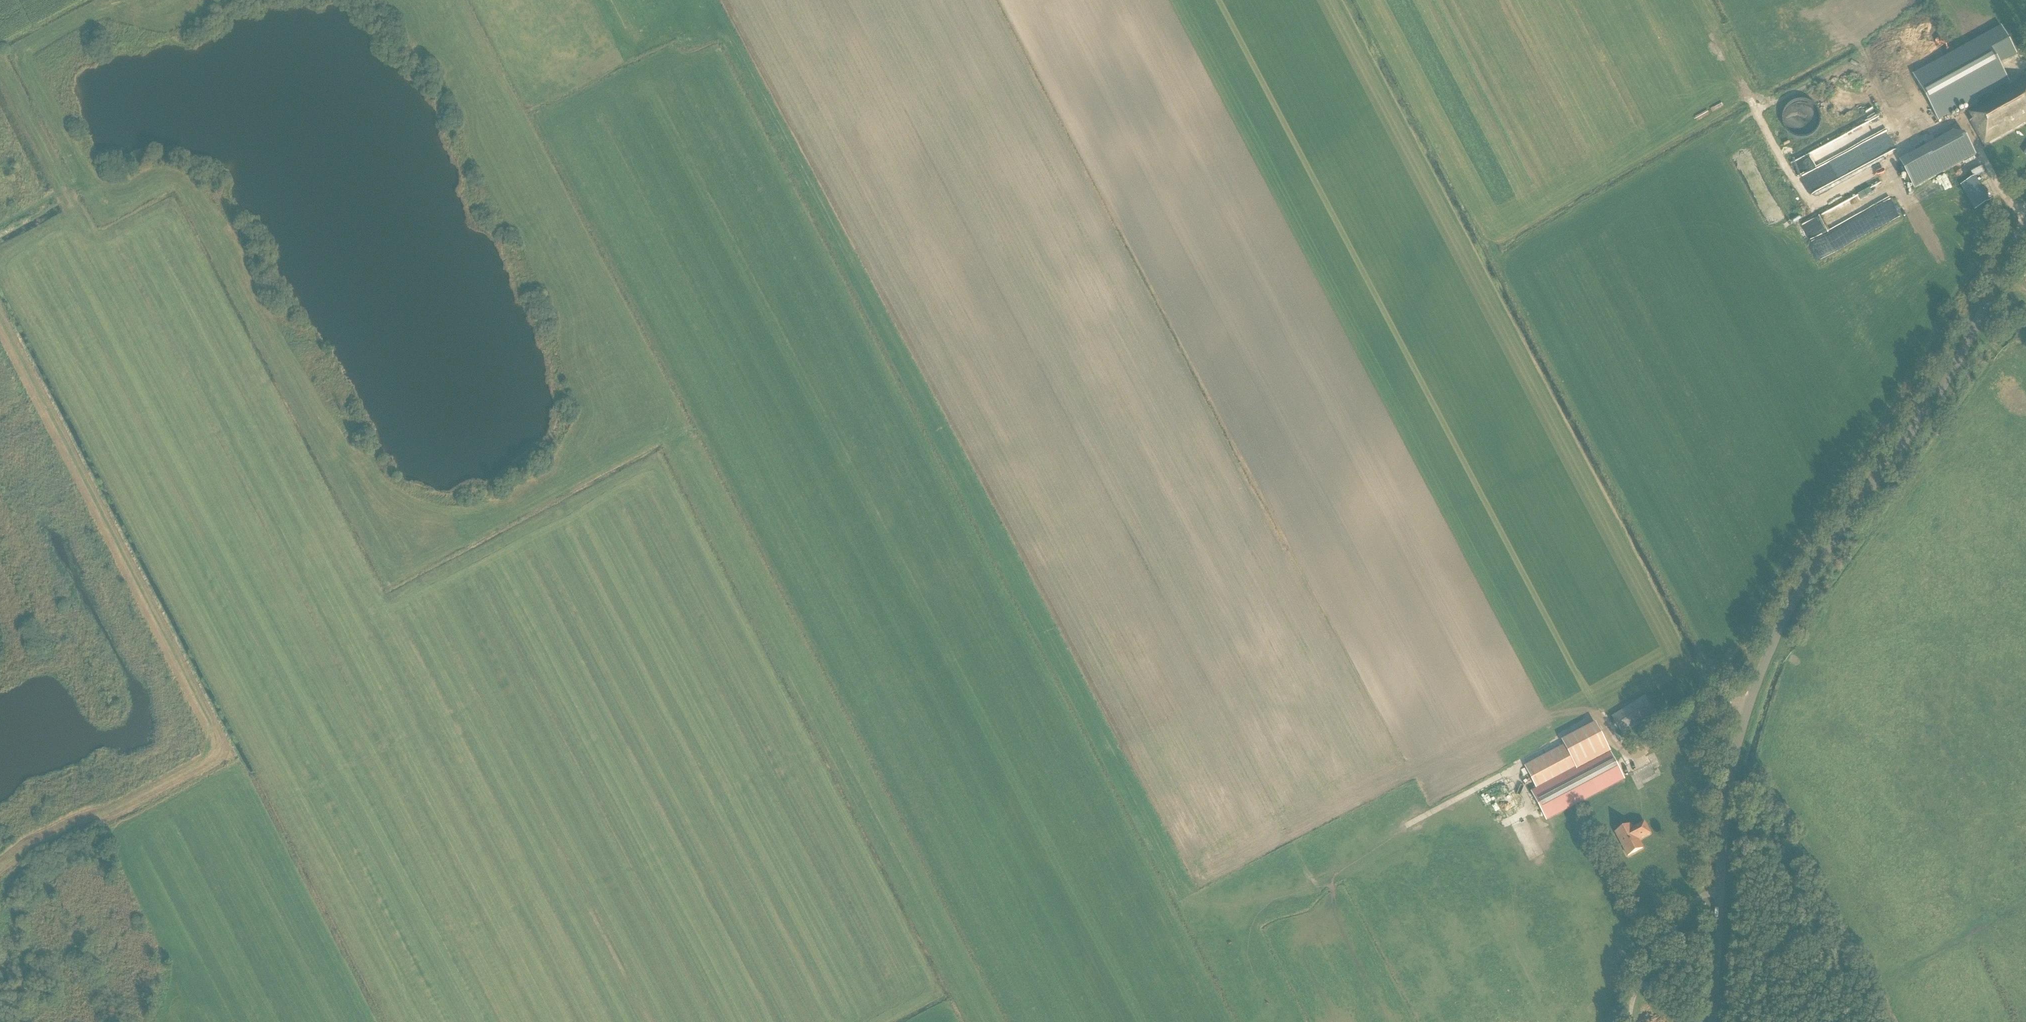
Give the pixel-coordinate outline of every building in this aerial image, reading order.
[(2002,28),(1915,76),(1939,120),(2009,82),(1999,64),(2017,54),(2002,28)] [(1968,111),(1973,120),(1971,122),(1985,147),(2025,125),(2025,79),(1968,111)] [(1914,188),(1976,155),(1961,128),(1899,162),(1914,188)] [(1991,202),(1976,177),(1962,186),(1977,210),(1991,202)] [(1622,735),(1657,714),(1646,697),(1612,718),(1622,735)] [(1563,742),(1564,745),(1576,767),(1609,749),(1597,724),(1563,742)] [(1524,766),(1536,788),(1576,767),(1564,745),(1524,766)] [(1576,767),(1536,788),(1531,791),(1546,820),(1625,778),(1609,749),(1576,767)] [(1650,833),(1644,822),(1632,828),(1630,824),(1616,832),(1628,855),(1642,848),(1638,838),(1641,837),(1642,838),(1650,833)]
